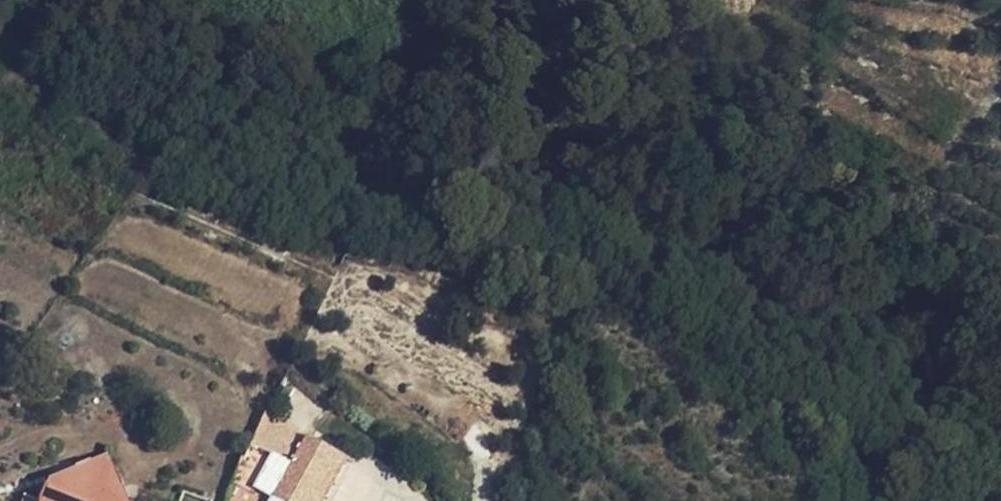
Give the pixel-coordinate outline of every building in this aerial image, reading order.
[(234,482),(255,492),(270,458),(290,469),(277,493),(291,500),(323,500),(346,455),(265,410),(234,482)] [(101,450),(84,463),(113,476),(105,453),(101,450)] [(346,455),(323,500),(333,500),(354,459),(346,455)] [(113,476),(84,463),(74,470),(70,479),(62,475),(56,492),(43,487),(39,497),(38,500),(121,500),(113,476)]
